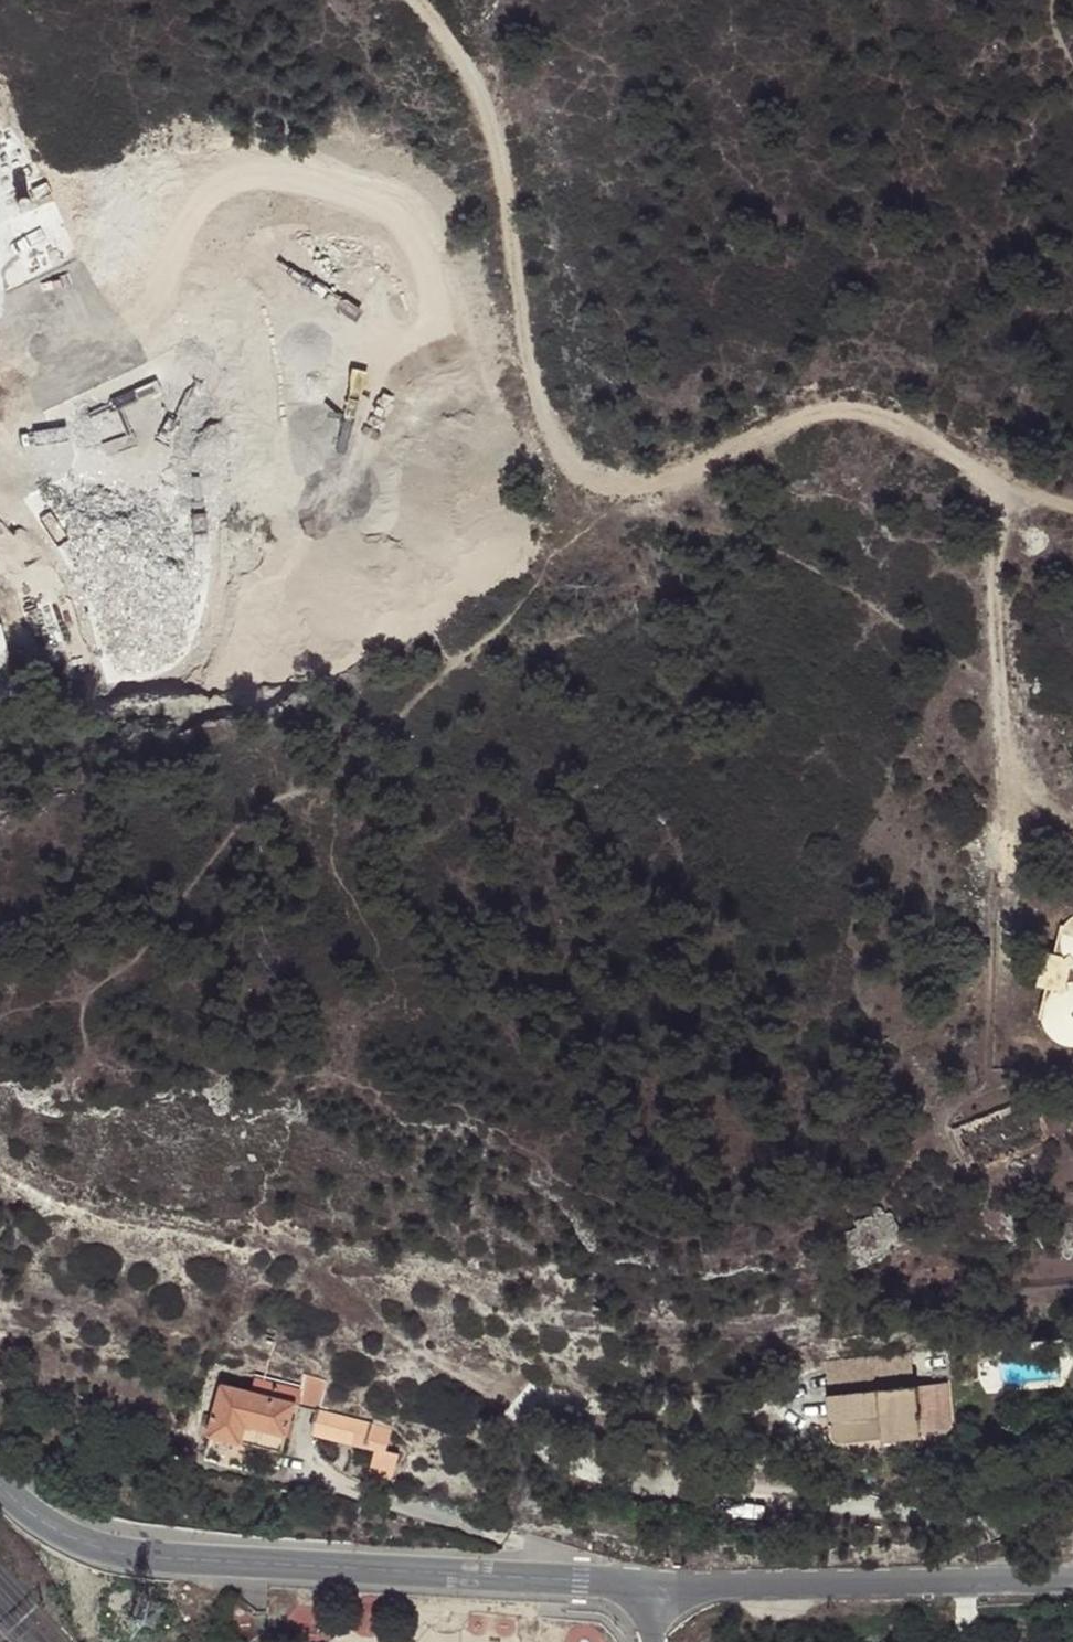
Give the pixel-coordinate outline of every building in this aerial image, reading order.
[(15,695),(0,634),(0,699),(15,695)] [(1038,983),(1047,986),(1039,1017),(1043,1018),(1044,1023),(1046,1027),(1051,1033),(1056,1038),(1062,1041),(1069,1043),(1072,1043),(1072,981),(1071,981),(1068,981),(1066,983),(1071,963),(1072,966),(1072,919),(1071,920),(1068,923),(1067,925),(1061,924),(1054,953),(1046,951),(1038,983)] [(972,1174),(1052,1144),(1034,1095),(953,1127),(972,1174)] [(292,1402),(318,1408),(325,1380),(305,1375),(301,1389),(254,1376),(250,1392),(223,1385),(211,1429),(280,1447),(292,1402)] [(917,1401),(916,1384),(827,1393),(832,1432),(832,1435),(834,1438),(837,1440),(850,1439),(921,1432),(920,1429),(917,1401)] [(917,1401),(920,1429),(949,1425),(946,1398),(917,1401)] [(393,1477),(400,1453),(386,1450),(391,1431),(371,1426),(372,1422),(318,1408),(311,1431),(374,1448),(369,1471),(393,1477)]
